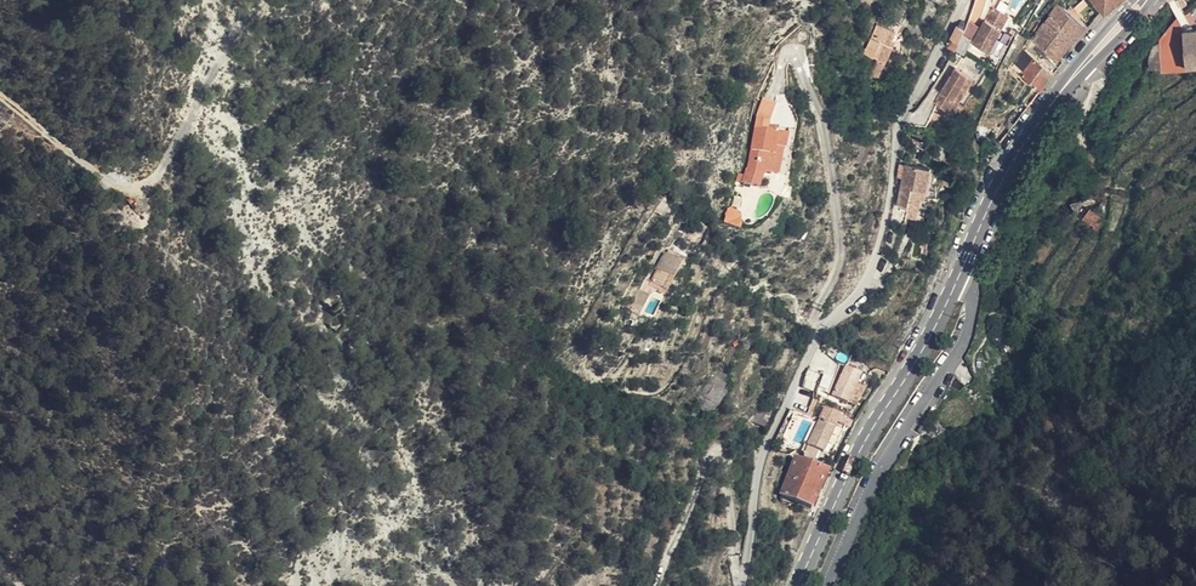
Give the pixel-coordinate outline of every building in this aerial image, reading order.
[(1088,4),(1084,0),(1075,0),(1069,7),(1077,15),(1088,4)] [(1107,8),(1117,0),(1099,0),(1107,8)] [(1190,3),(1187,0),(1177,0),(1173,3),(1178,10),(1190,3)] [(1044,61),(1055,70),(1062,62),(1058,56),(1083,23),(1057,1),(1031,37),(1051,52),(1044,61)] [(991,54),(1009,18),(991,9),(981,29),(978,27),(974,36),(977,38),(974,46),(991,54)] [(1179,18),(1176,17),(1156,35),(1181,37),(1179,18)] [(1179,18),(1181,37),(1191,40),(1195,40),(1195,31),(1193,30),(1193,24),(1179,18)] [(869,58),(882,63),(890,66),(897,49),(894,47),(897,38),(883,34),(880,42),(875,42),(869,58)] [(1181,37),(1156,35),(1158,65),(1182,63),(1181,37)] [(1182,63),(1183,64),(1195,64),(1195,40),(1191,40),(1181,37),(1182,63)] [(1010,64),(1020,72),(1032,55),(1022,48),(1010,64)] [(1018,75),(1041,92),(1055,70),(1044,61),(1042,63),(1032,55),(1020,72),(1018,75)] [(890,66),(882,63),(878,77),(885,80),(890,66)] [(954,115),(962,102),(975,81),(956,69),(935,104),(954,115)] [(794,132),(784,130),(773,128),(774,124),(776,116),(781,99),(770,94),(761,114),(765,114),(750,174),(743,173),(742,180),(764,185),(773,171),(783,173),(788,147),(791,147),(794,132)] [(969,106),(962,102),(954,115),(960,119),(969,106)] [(911,200),(917,201),(931,202),(935,170),(905,167),(900,208),(909,209),(911,200)] [(917,204),(917,201),(911,200),(909,209),(909,212),(918,213),(919,204),(917,204)] [(1088,206),(1082,215),(1095,225),(1102,216),(1088,206)] [(748,232),(749,214),(735,210),(731,226),(748,232)] [(685,241),(692,233),(686,227),(679,235),(685,241)] [(656,295),(672,258),(659,253),(657,257),(652,254),(645,270),(647,272),(641,285),(650,289),(648,292),(656,295)] [(635,311),(640,299),(631,295),(625,307),(635,311)] [(849,378),(853,368),(842,364),(830,393),(846,400),(854,380),(849,378)] [(859,371),(853,368),(849,378),(854,380),(859,371)] [(707,408),(723,380),(710,371),(704,382),(700,380),(693,393),(696,395),(694,400),(707,408)] [(808,446),(814,448),(822,442),(823,440),(835,426),(819,421),(808,446)] [(823,440),(829,441),(835,426),(823,440)] [(822,442),(814,448),(824,452),(829,441),(823,440),(822,442)] [(812,505),(827,469),(803,459),(796,457),(784,492),(812,505)]
